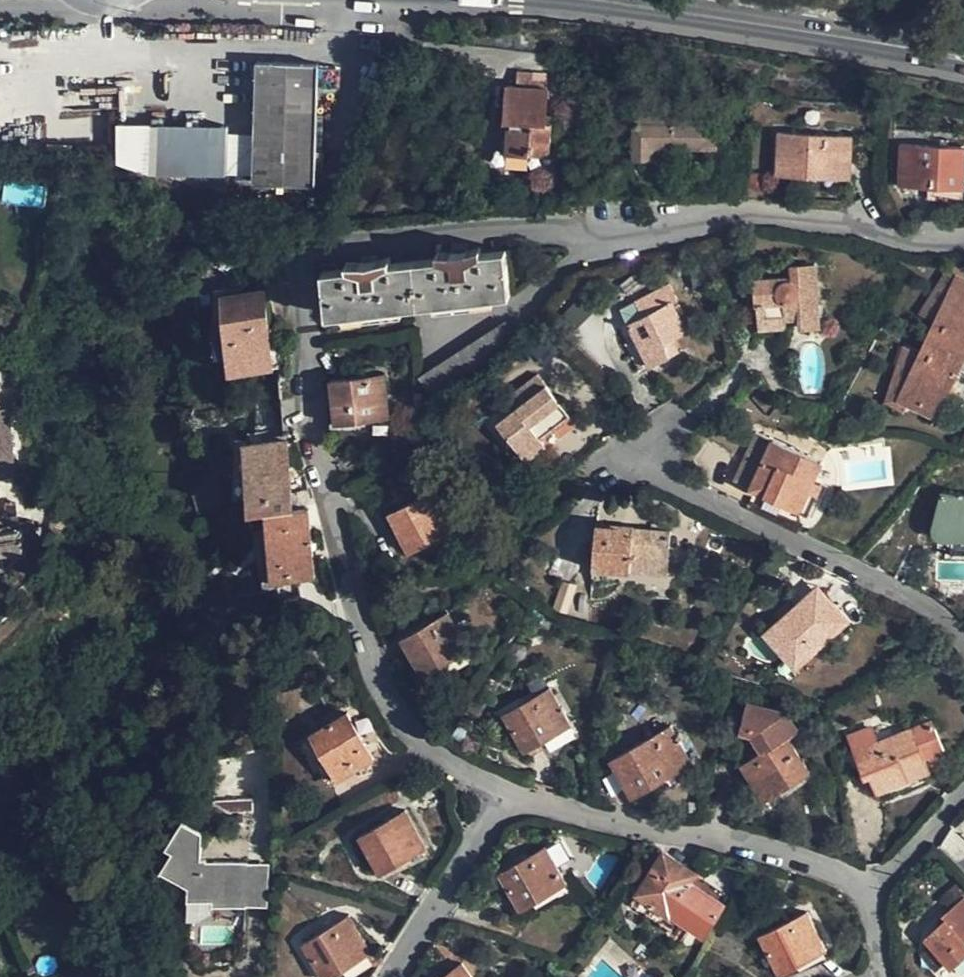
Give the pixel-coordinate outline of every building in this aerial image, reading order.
[(318,63),(257,61),(254,133),(253,173),(253,182),(314,183),(315,136),(318,63)] [(506,154),(529,155),(529,141),(550,141),(552,125),(545,124),(548,86),(546,86),(547,73),(517,71),(517,86),(507,86),(504,121),(507,122),(506,154)] [(678,110),(652,110),(634,110),(633,159),(651,159),(651,148),(715,149),(715,111),(678,110)] [(154,174),(253,173),(254,133),(227,134),(225,125),(203,125),(158,124),(154,174)] [(850,175),(850,136),(778,133),(777,172),(850,175)] [(338,138),(315,136),(314,183),(336,191),(356,147),(338,138)] [(550,156),(550,141),(529,141),(529,155),(550,156)] [(963,165),(963,148),(901,144),(900,183),(963,186),(963,165)] [(346,261),(348,267),(323,269),(327,315),(510,295),(505,252),(480,253),(479,248),(461,253),(436,251),(437,258),(390,263),(389,258),(370,263),(346,261)] [(935,322),(957,276),(963,278),(963,277),(963,270),(949,262),(917,313),(935,322)] [(754,280),(756,306),(764,306),(764,319),(786,318),(799,316),(801,327),(819,325),(814,266),(791,267),(792,277),(754,280)] [(907,404),(935,416),(963,355),(963,279),(963,278),(957,276),(935,322),(920,352),(898,399),(907,404)] [(662,344),(674,338),(687,331),(671,301),(676,299),(668,285),(638,301),(644,316),(629,324),(650,366),(669,357),(662,344)] [(272,366),(263,290),(223,294),(231,370),(272,366)] [(786,328),(786,318),(764,319),(764,306),(756,306),(758,331),(786,328)] [(520,342),(504,320),(419,377),(433,399),(520,342)] [(680,350),(674,338),(662,344),(669,357),(680,350)] [(903,413),(907,404),(898,399),(920,352),(903,345),(882,402),(903,413)] [(388,415),(383,375),(331,381),(336,422),(388,415)] [(517,390),(519,394),(526,401),(511,411),(497,421),(525,460),(545,446),(538,436),(567,416),(539,376),(517,390)] [(506,403),(511,411),(526,401),(519,394),(506,403)] [(15,472),(6,405),(1,406),(0,405),(0,474),(15,472)] [(808,492),(813,481),(820,463),(755,433),(735,481),(799,510),(808,492)] [(250,511),(267,510),(272,578),(313,575),(307,507),(293,507),(287,439),(245,444),(250,511)] [(822,486),(813,481),(808,492),(818,495),(822,486)] [(457,527),(437,489),(389,515),(410,553),(457,527)] [(941,494),(939,529),(963,531),(963,495),(941,494)] [(24,545),(18,511),(0,514),(0,549),(24,545)] [(592,567),(630,571),(631,554),(668,557),(670,534),(634,530),(633,537),(624,536),(624,530),(596,526),(592,567)] [(666,573),(668,557),(631,554),(630,571),(666,573)] [(812,584),(790,604),(795,610),(818,591),(812,584)] [(795,610),(790,604),(788,602),(774,614),(781,622),(767,634),(778,647),(784,643),(797,656),(841,616),(818,591),(795,610)] [(469,649),(448,612),(400,639),(422,677),(469,649)] [(847,622),(841,616),(797,656),(784,643),(778,647),(797,667),(847,622)] [(570,725),(549,687),(503,713),(525,751),(570,725)] [(795,731),(786,714),(746,703),(739,731),(751,734),(763,751),(741,765),(763,800),(808,772),(785,737),(795,731)] [(373,758),(347,712),(309,734),(335,780),(373,758)] [(870,753),(856,758),(864,779),(870,777),(877,792),(908,780),(901,762),(921,754),(923,758),(941,750),(930,723),(868,747),(870,753)] [(690,763),(669,726),(610,760),(632,796),(690,763)] [(545,744),(550,752),(577,736),(572,727),(545,744)] [(852,744),(856,758),(870,753),(868,747),(864,739),(852,744)] [(928,772),(923,758),(921,754),(901,762),(908,780),(928,772)] [(425,847),(404,809),(358,835),(380,873),(425,847)] [(244,906),(245,862),(200,860),(201,832),(185,820),(167,846),(172,850),(160,867),(186,887),(185,898),(211,899),(210,905),(244,906)] [(566,884),(544,846),(498,872),(520,910),(566,884)] [(702,935),(722,904),(690,883),(696,875),(662,853),(635,894),(669,916),(670,915),(702,935)] [(270,863),(245,862),(244,906),(268,908),(270,863)] [(952,927),(920,955),(935,972),(946,963),(953,969),(963,958),(963,897),(942,916),(952,927)] [(823,950),(806,914),(760,937),(778,973),(823,950)] [(347,916),(302,944),(323,976),(326,976),(369,951),(347,916)] [(461,964),(442,976),(470,976),(461,964)]
